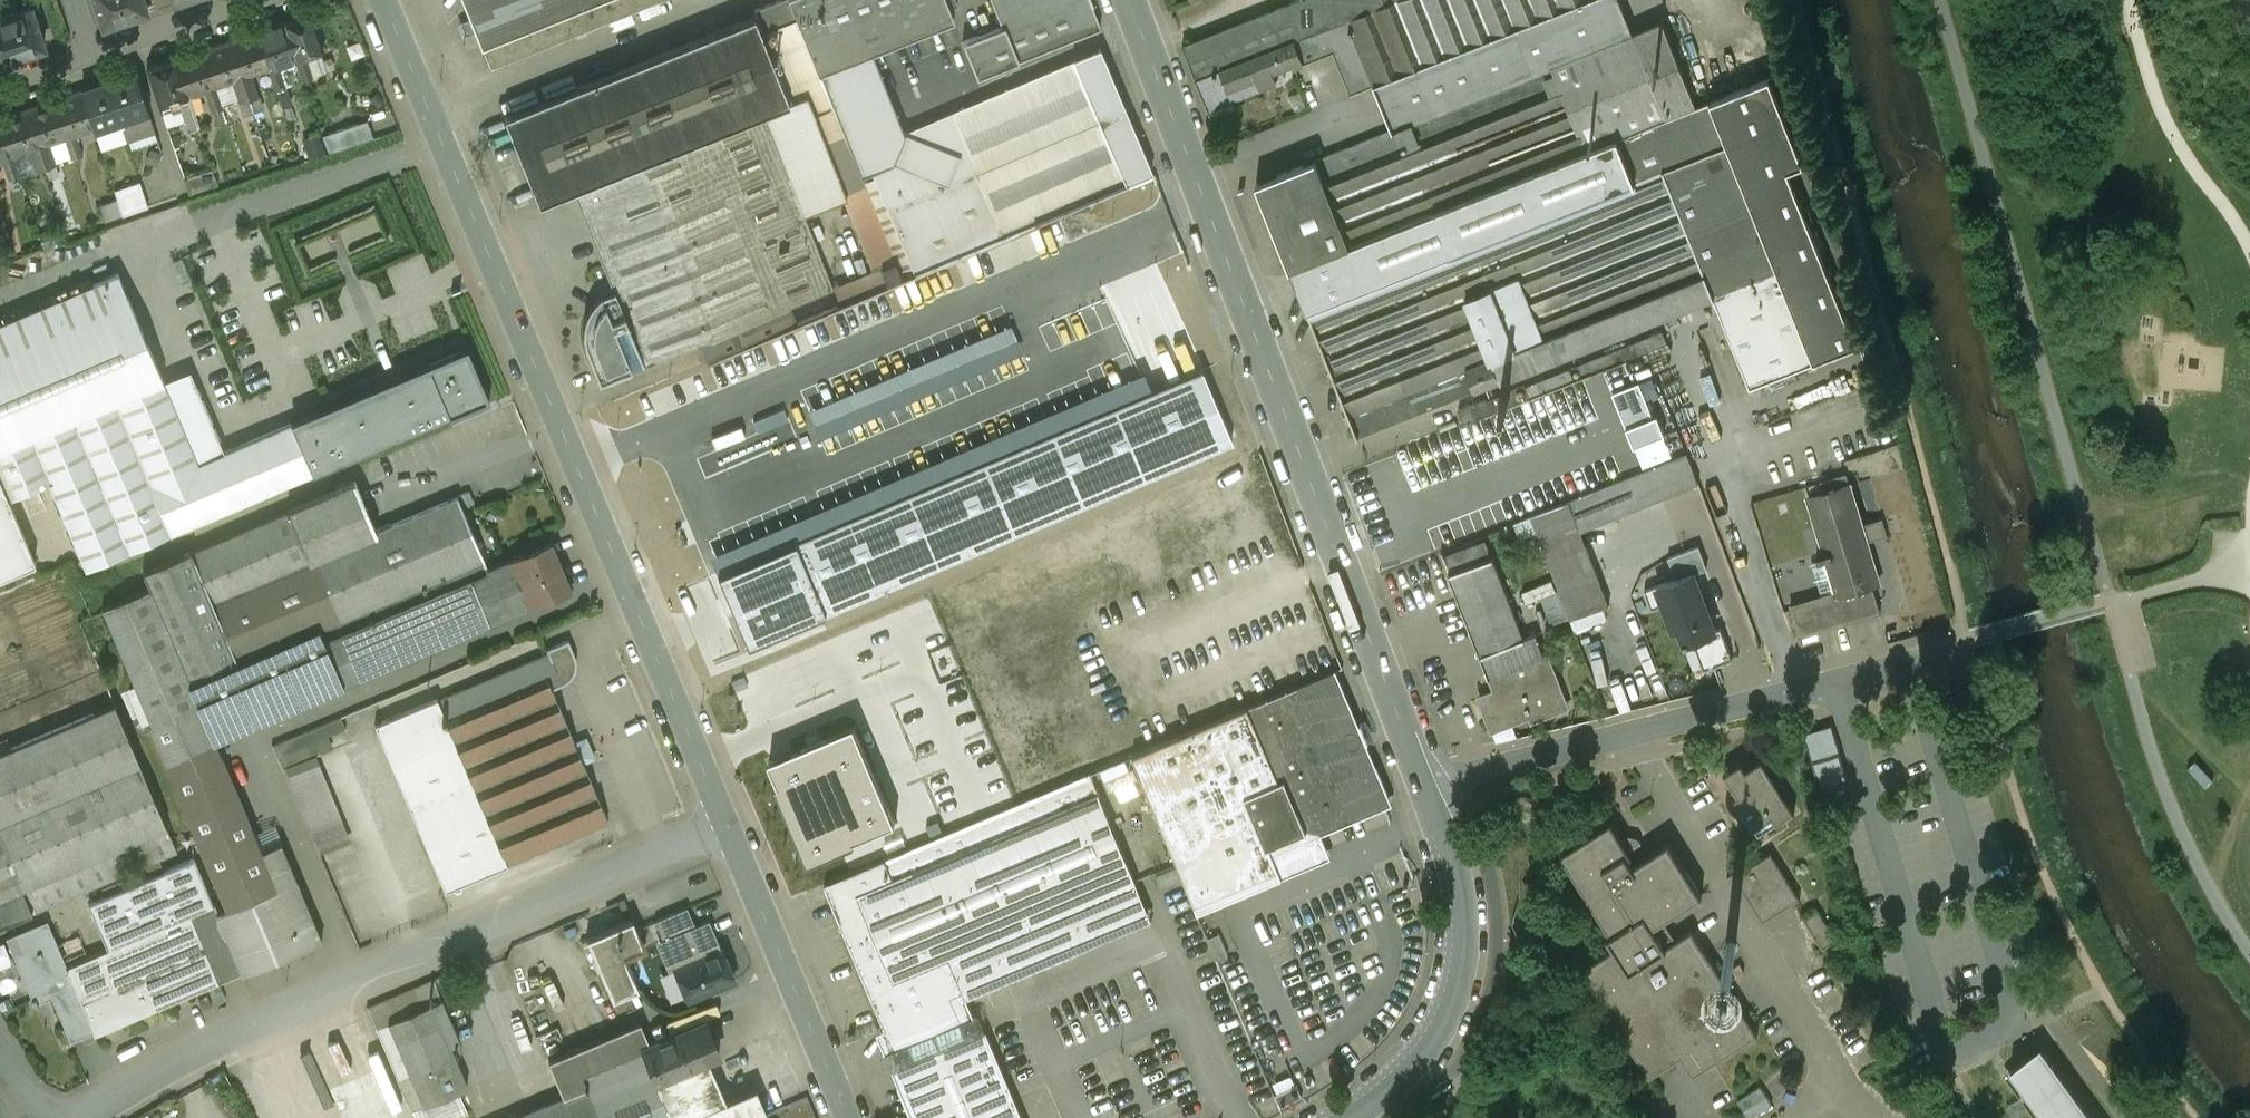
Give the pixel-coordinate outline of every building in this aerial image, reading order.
[(104,27),(148,12),(144,0),(94,0),(104,27)] [(471,18),(460,22),(466,36),(476,32),(482,46),(597,0),(463,0),(471,18)] [(482,46),(491,68),(661,0),(597,0),(482,46)] [(755,11),(757,16),(764,32),(799,18),(792,0),(782,0),(755,11)] [(799,18),(816,62),(817,62),(814,63),(819,75),(955,21),(950,9),(958,6),(956,0),(947,0),(946,0),(792,0),(799,18)] [(1002,27),(963,42),(977,77),(1101,28),(1090,0),(992,0),(1002,27)] [(1185,46),(1197,79),(1287,44),(1325,28),(1349,19),(1388,3),(1386,0),(1299,0),(1185,46)] [(1349,19),(1376,85),(1396,129),(1555,66),(1588,150),(1618,139),(1669,118),(1635,33),(1622,0),(1396,0),(1388,3),(1349,19)] [(0,17),(0,34),(8,59),(44,47),(30,6),(0,17)] [(311,14),(284,23),(296,59),(305,56),(324,50),(311,14)] [(833,108),(798,122),(764,33),(764,32),(757,16),(505,117),(539,203),(574,190),(584,214),(719,160),(710,136),(763,115),(803,215),(845,200),(859,235),(881,225),(833,108)] [(799,18),(764,32),(764,33),(798,122),(833,108),(819,75),(814,63),(816,62),(799,18)] [(1376,85),(1349,19),(1325,28),(1331,42),(1337,39),(1341,51),(1352,77),(1346,79),(1352,94),(1376,85)] [(1698,106),(1665,22),(1635,33),(1669,118),(1698,106)] [(284,23),(257,32),(269,69),(278,66),(296,59),(284,23)] [(1325,28),(1287,44),(1294,63),(1297,68),(1341,51),(1337,39),(1331,42),(1325,28)] [(257,32),(230,41),(242,78),(251,75),(269,69),(257,32)] [(0,34),(0,62),(8,59),(0,34)] [(230,41),(203,50),(215,87),(233,81),(242,78),(230,41)] [(1287,44),(1197,79),(1206,103),(1232,94),(1234,100),(1279,82),(1275,71),(1294,63),(1287,44)] [(203,50),(176,60),(188,96),(206,90),(215,87),(203,50)] [(312,78),(305,56),(296,59),(303,81),(312,78)] [(176,60),(148,69),(161,105),(179,99),(188,96),(176,60)] [(278,66),(269,69),(276,90),(285,87),(278,66)] [(1396,129),(1258,184),(1292,269),(1350,246),(1435,212),(1588,150),(1555,66),(1396,129)] [(136,73),(81,91),(94,128),(95,134),(122,125),(150,115),(136,73)] [(259,96),(251,75),(242,78),(249,99),(259,96)] [(249,99),(242,78),(233,81),(240,102),(249,99)] [(1715,295),(1714,295),(1751,387),(1858,344),(1788,170),(1804,164),(1769,78),(1711,101),(1777,270),(1715,295)] [(215,87),(206,90),(213,111),(214,111),(222,108),(215,87)] [(81,91),(54,101),(66,137),(76,134),(94,128),(81,91)] [(195,117),(188,96),(179,99),(186,120),(195,117)] [(54,101),(27,110),(39,146),(49,143),(66,137),(54,101)] [(1669,118),(1618,139),(1635,182),(1664,170),(1715,295),(1777,270),(1711,101),(1698,106),(1669,118)] [(222,108),(214,111),(218,124),(226,121),(222,108)] [(27,110),(0,119),(12,155),(30,149),(39,146),(27,110)] [(150,115),(122,125),(127,139),(155,130),(150,115)] [(719,160),(584,214),(614,291),(601,296),(587,315),(584,335),(589,356),(600,383),(704,342),(832,290),(803,215),(763,115),(710,136),(719,160)] [(0,119),(0,160),(3,159),(12,155),(0,119)] [(368,121),(326,135),(332,153),(374,139),(368,121)] [(961,155),(905,132),(893,161),(872,170),(915,273),(1002,237),(975,173),(957,166),(961,155)] [(83,155),(76,134),(66,137),(73,158),(83,155)] [(1588,150),(1435,212),(1453,255),(1451,256),(1500,380),(1476,390),(1714,295),(1715,295),(1664,170),(1635,182),(1618,139),(1588,150)] [(56,164),(49,143),(39,146),(46,167),(56,164)] [(46,167),(39,146),(30,149),(37,170),(46,167)] [(19,176),(12,155),(3,159),(10,180),(19,176)] [(212,169),(185,179),(190,193),(217,184),(212,169)] [(140,182),(115,190),(118,199),(123,215),(123,216),(149,207),(140,182)] [(308,218),(326,259),(339,253),(347,250),(339,232),(371,218),(370,217),(375,215),(367,198),(308,218)] [(118,199),(100,205),(105,221),(123,215),(118,199)] [(1435,212),(1350,246),(1367,290),(1416,414),(1476,390),(1500,380),(1451,256),(1453,255),(1435,212)] [(371,218),(339,232),(347,250),(379,237),(371,218)] [(902,278),(881,225),(859,235),(874,272),(881,270),(887,285),(902,278)] [(1350,246),(1292,269),(1309,313),(1367,290),(1350,246)] [(832,290),(704,342),(710,360),(887,285),(881,270),(874,272),(832,290)] [(0,324),(0,478),(9,499),(50,482),(87,570),(170,532),(149,482),(196,462),(164,383),(164,382),(118,274),(0,324)] [(1367,290),(1309,313),(1358,437),(1416,414),(1367,290)] [(1693,319),(1678,325),(1682,337),(1697,331),(1693,319)] [(1011,325),(809,409),(820,436),(1022,351),(1011,325)] [(467,347),(428,364),(428,366),(450,415),(450,416),(490,399),(467,347)] [(428,366),(291,423),(311,473),(450,415),(428,366)] [(1152,388),(792,540),(822,613),(1231,443),(1199,368),(1152,388)] [(1571,368),(1527,385),(1531,397),(1575,379),(1571,368)] [(709,554),(716,571),(792,540),(1152,388),(1144,372),(709,554)] [(1640,382),(1613,393),(1635,447),(1666,434),(1658,415),(1654,417),(1640,382)] [(1526,383),(1460,409),(1465,423),(1486,415),(1531,397),(1527,385),(1526,383)] [(196,462),(149,482),(170,532),(311,473),(291,423),(196,462)] [(1846,474),(1821,482),(1825,493),(1850,485),(1846,474)] [(36,563),(9,499),(0,478),(0,579),(36,563)] [(354,482),(288,510),(288,511),(309,560),(375,532),(364,506),(354,482)] [(1825,493),(1809,498),(1826,553),(1817,556),(1819,561),(1812,563),(1822,595),(1837,590),(1839,595),(1873,585),(1872,582),(1878,580),(1867,542),(1888,536),(1883,518),(1862,525),(1850,485),(1825,493)] [(375,532),(309,560),(288,511),(143,572),(151,587),(191,683),(238,663),(238,664),(286,644),(291,656),(326,641),(489,573),(488,570),(458,497),(375,532)] [(1610,605),(1571,501),(1531,517),(1570,620),(1610,605)] [(822,613),(792,540),(716,571),(746,645),(822,613)] [(1488,542),(1447,558),(1484,655),(1526,639),(1525,637),(1488,542)] [(551,543),(488,570),(489,573),(506,614),(507,614),(569,588),(551,543)] [(1699,546),(1670,557),(1677,578),(1693,573),(1694,574),(1707,569),(1699,546)] [(1670,560),(1648,567),(1652,583),(1675,576),(1670,560)] [(489,573),(326,641),(343,683),(507,615),(507,614),(506,614),(489,573)] [(1677,578),(1659,585),(1666,604),(1675,630),(1680,628),(1686,643),(1690,642),(1689,640),(1703,635),(1714,631),(1694,574),(1693,573),(1677,578)] [(1659,585),(1646,590),(1653,609),(1666,604),(1659,585)] [(1873,585),(1839,595),(1847,623),(1881,613),(1873,585)] [(191,683),(151,587),(104,607),(152,724),(199,704),(191,683)] [(1839,595),(1791,609),(1800,637),(1847,623),(1839,595)] [(1714,631),(1703,635),(1714,666),(1732,659),(1721,628),(1714,631)] [(542,632),(430,679),(433,686),(545,639),(542,632)] [(1526,639),(1484,655),(1492,676),(1546,655),(1538,633),(1525,637),(1526,639)] [(438,699),(437,700),(507,864),(508,864),(608,821),(583,762),(593,758),(586,739),(575,744),(552,689),(563,684),(576,670),(575,655),(569,640),(547,649),(548,653),(438,699)] [(291,656),(286,644),(238,664),(238,663),(191,683),(199,704),(214,740),(343,683),(326,641),(291,656)] [(1492,676),(1490,677),(1496,691),(1482,697),(1494,729),(1514,722),(1513,718),(1531,711),(1535,719),(1553,712),(1549,700),(1564,694),(1549,654),(1546,655),(1492,676)] [(1161,745),(1133,756),(1198,912),(1320,861),(1317,852),(1319,847),(1316,841),(1311,839),(1308,831),(1383,799),(1328,674),(1299,687),(1246,709),(1161,745)] [(438,698),(375,725),(446,891),(508,865),(508,864),(507,864),(437,700),(438,699),(438,698)] [(214,740),(199,704),(152,724),(150,725),(227,909),(228,910),(277,890),(277,889),(261,852),(214,740)] [(0,753),(0,927),(178,852),(116,705),(0,753)] [(817,742),(771,761),(781,785),(778,786),(809,862),(855,843),(853,839),(896,822),(856,726),(817,742)] [(1806,734),(1820,786),(1848,778),(1832,726),(1806,734)] [(1763,758),(1748,768),(1743,761),(1725,772),(1738,793),(1734,796),(1754,828),(1773,815),(1778,822),(1797,810),(1763,758)] [(915,848),(884,861),(929,967),(1075,907),(1136,881),(1091,774),(915,848)] [(1669,941),(1657,923),(1703,893),(1669,839),(1633,862),(1629,855),(1632,853),(1611,820),(1561,851),(1611,931),(1607,934),(1614,945),(1582,966),(1650,1074),(1681,1054),(1693,1072),(1758,1031),(1693,926),(1669,941)] [(297,881),(281,844),(261,852),(277,889),(297,881)] [(1772,850),(1735,873),(1764,920),(1801,896),(1772,850)] [(194,859),(89,903),(108,949),(192,914),(213,905),(194,859)] [(929,967),(884,861),(865,869),(825,885),(824,886),(923,1117),(1023,1117),(987,1032),(982,1034),(967,998),(1092,946),(1075,907),(929,967)] [(277,890),(228,910),(227,909),(217,913),(242,973),(243,976),(323,942),(297,881),(277,889),(277,890)] [(630,912),(625,899),(619,902),(624,915),(630,912)] [(217,913),(213,905),(192,914),(221,981),(242,973),(217,913)] [(1818,905),(1804,914),(1824,947),(1839,938),(1818,905)] [(665,910),(647,917),(658,943),(666,940),(676,936),(675,934),(665,910)] [(108,949),(67,967),(48,921),(7,938),(35,1005),(52,997),(71,1041),(94,1032),(95,1035),(221,981),(192,914),(108,949)] [(633,919),(587,938),(613,999),(639,988),(625,955),(645,947),(633,919)] [(709,920),(675,934),(676,936),(666,940),(689,999),(734,980),(709,920)] [(424,983),(367,1007),(376,1028),(389,1023),(388,1022),(432,1004),(424,983)] [(432,1004),(388,1022),(389,1023),(424,1106),(468,1088),(432,1004)] [(651,1044),(644,1047),(658,1080),(710,1058),(721,1053),(707,1021),(651,1044)] [(642,1022),(549,1061),(565,1097),(586,1089),(584,1086),(586,1084),(581,1073),(644,1047),(651,1044),(642,1022)] [(424,1106),(389,1023),(376,1028),(391,1064),(397,1077),(411,1112),(424,1106)] [(316,1061),(329,1092),(340,1117),(414,1117),(411,1112),(397,1077),(384,1082),(364,1033),(313,1054),(316,1061)] [(581,1073),(586,1084),(584,1086),(586,1089),(565,1097),(514,1117),(597,1117),(714,1068),(710,1058),(658,1080),(644,1047),(581,1073)] [(2012,1069),(2047,1117),(2092,1117),(2041,1048),(2012,1069)] [(276,1115),(329,1092),(316,1061),(304,1066),(301,1059),(260,1077),(276,1115)] [(718,1104),(728,1100),(728,1099),(714,1068),(597,1117),(724,1117),(718,1104)] [(1751,1114),(1774,1102),(1764,1083),(1741,1096),(1751,1114)] [(728,1099),(728,1100),(718,1104),(724,1117),(757,1117),(767,1114),(768,1113),(757,1087),(728,1099)]
